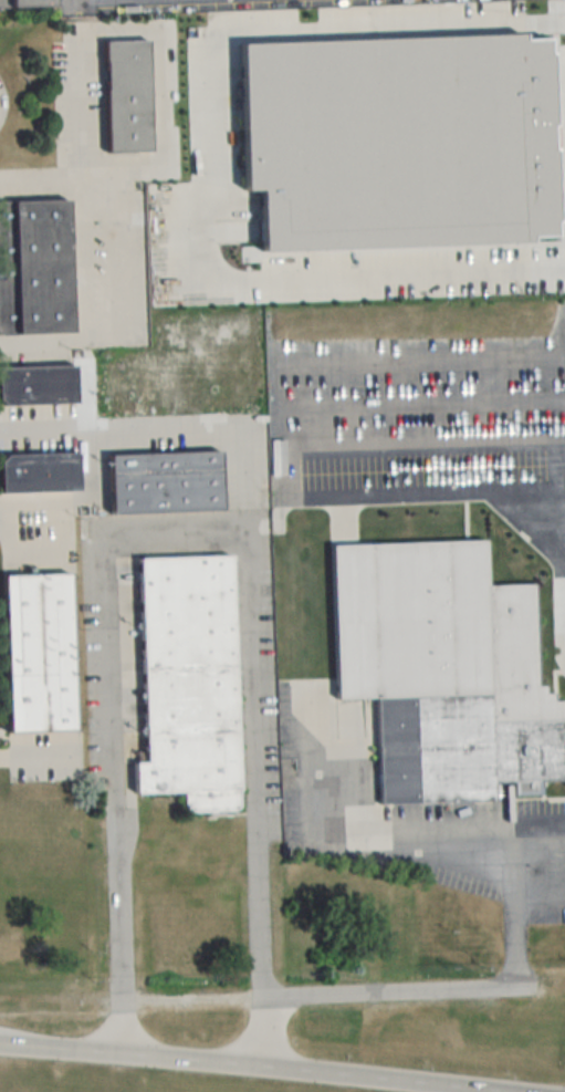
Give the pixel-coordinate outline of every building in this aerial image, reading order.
[(153,153),(151,42),(106,42),(109,154),(153,153)] [(351,78),(351,98),(373,98),(373,78),(351,78)] [(271,153),(272,121),(214,120),(214,152),(271,153)] [(74,336),(73,201),(0,201),(0,337),(74,336)] [(0,407),(78,406),(78,368),(0,369),(0,407)] [(115,513),(113,454),(223,449),(227,509),(115,513)] [(3,492),(81,491),(80,453),(2,455),(3,492)] [(234,555),(142,557),(147,763),(134,763),(135,794),(185,793),(185,812),(240,810),(234,555)] [(7,732),(76,731),(73,573),(4,574),(7,732)] [(496,801),(496,785),(513,784),(514,801),(564,800),(564,718),(493,720),(492,693),(436,695),(436,684),(403,685),(404,696),(377,697),(380,805),(496,801)]
